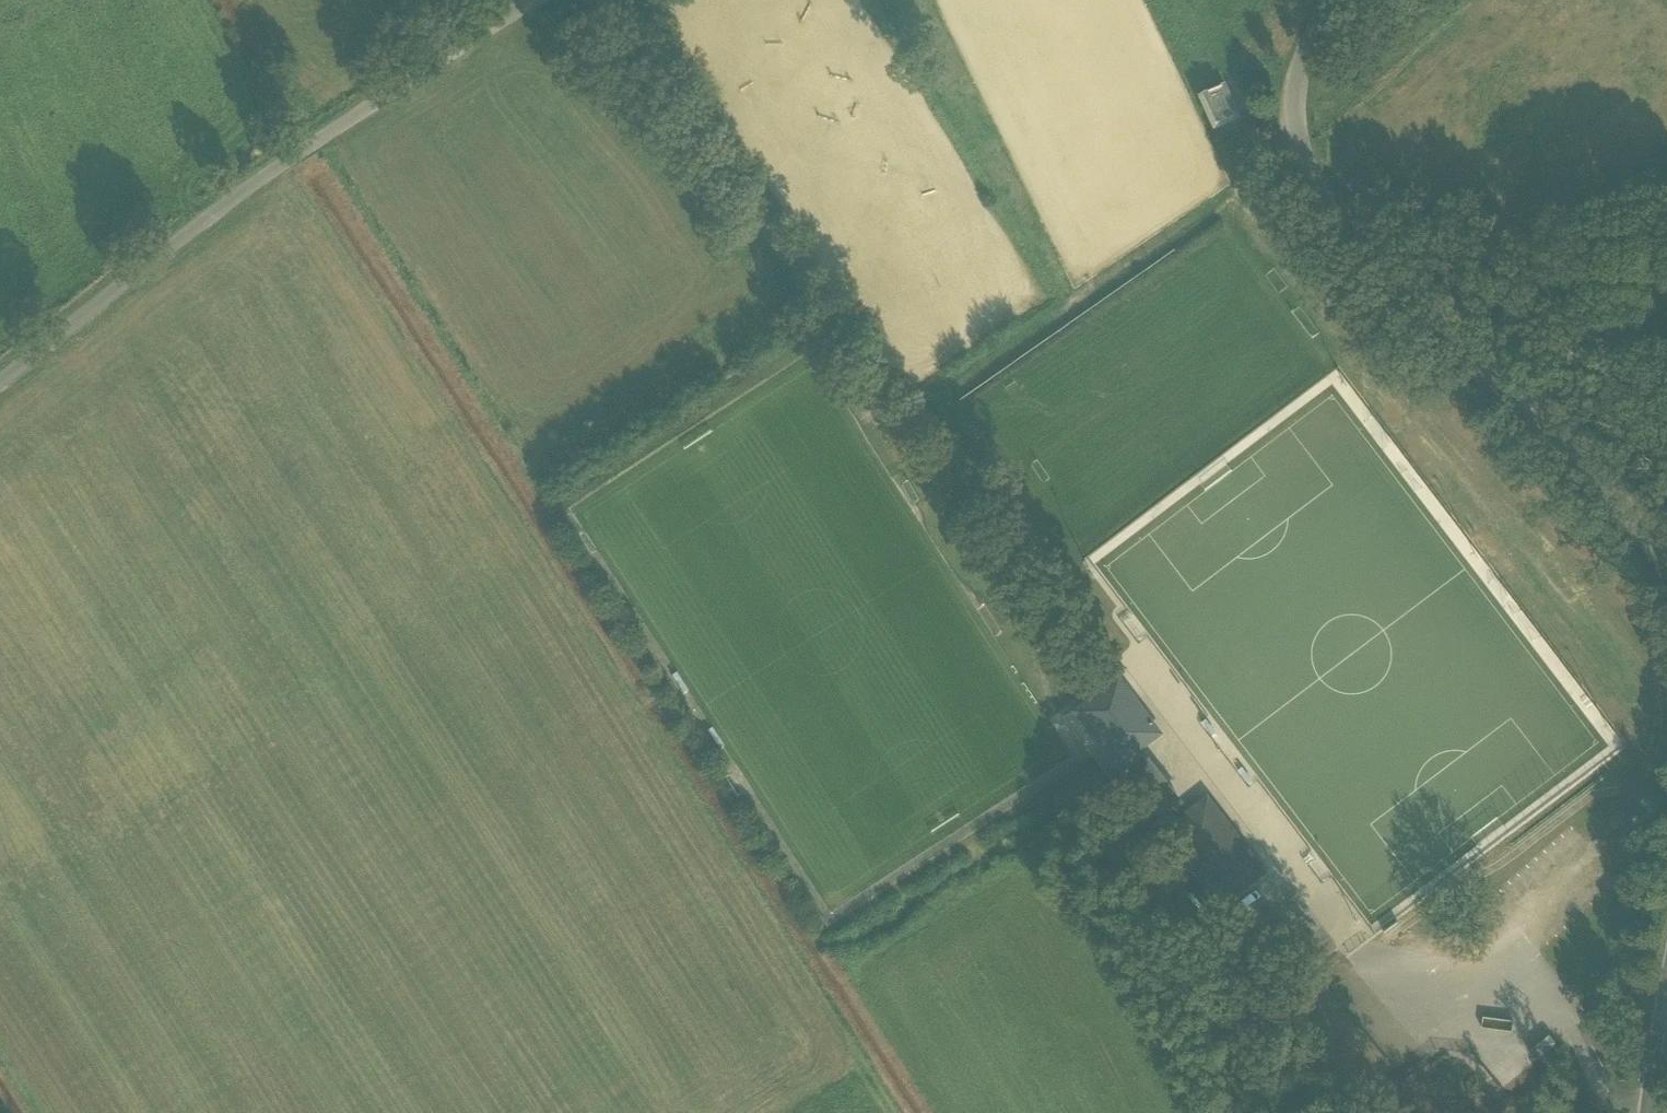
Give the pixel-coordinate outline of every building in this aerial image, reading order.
[(977,0),(960,0),(970,11),(979,3),(977,0)] [(1224,88),(1211,94),(1224,122),(1237,116),(1224,88)] [(1237,116),(1224,122),(1211,94),(1203,98),(1220,136),(1241,126),(1237,116)] [(1075,711),(1084,723),(1118,698),(1152,745),(1164,737),(1119,678),(1075,711)] [(1134,758),(1152,745),(1118,698),(1084,723),(1128,782),(1144,771),(1134,758)] [(1151,765),(1144,771),(1128,782),(1159,822),(1157,823),(1166,835),(1179,826),(1171,815),(1183,806),(1151,765)] [(1212,801),(1199,811),(1254,882),(1267,873),(1212,801)] [(1254,882),(1199,811),(1179,826),(1166,835),(1222,907),(1254,882)] [(1266,894),(1244,911),(1269,944),(1291,927),(1266,894)]
